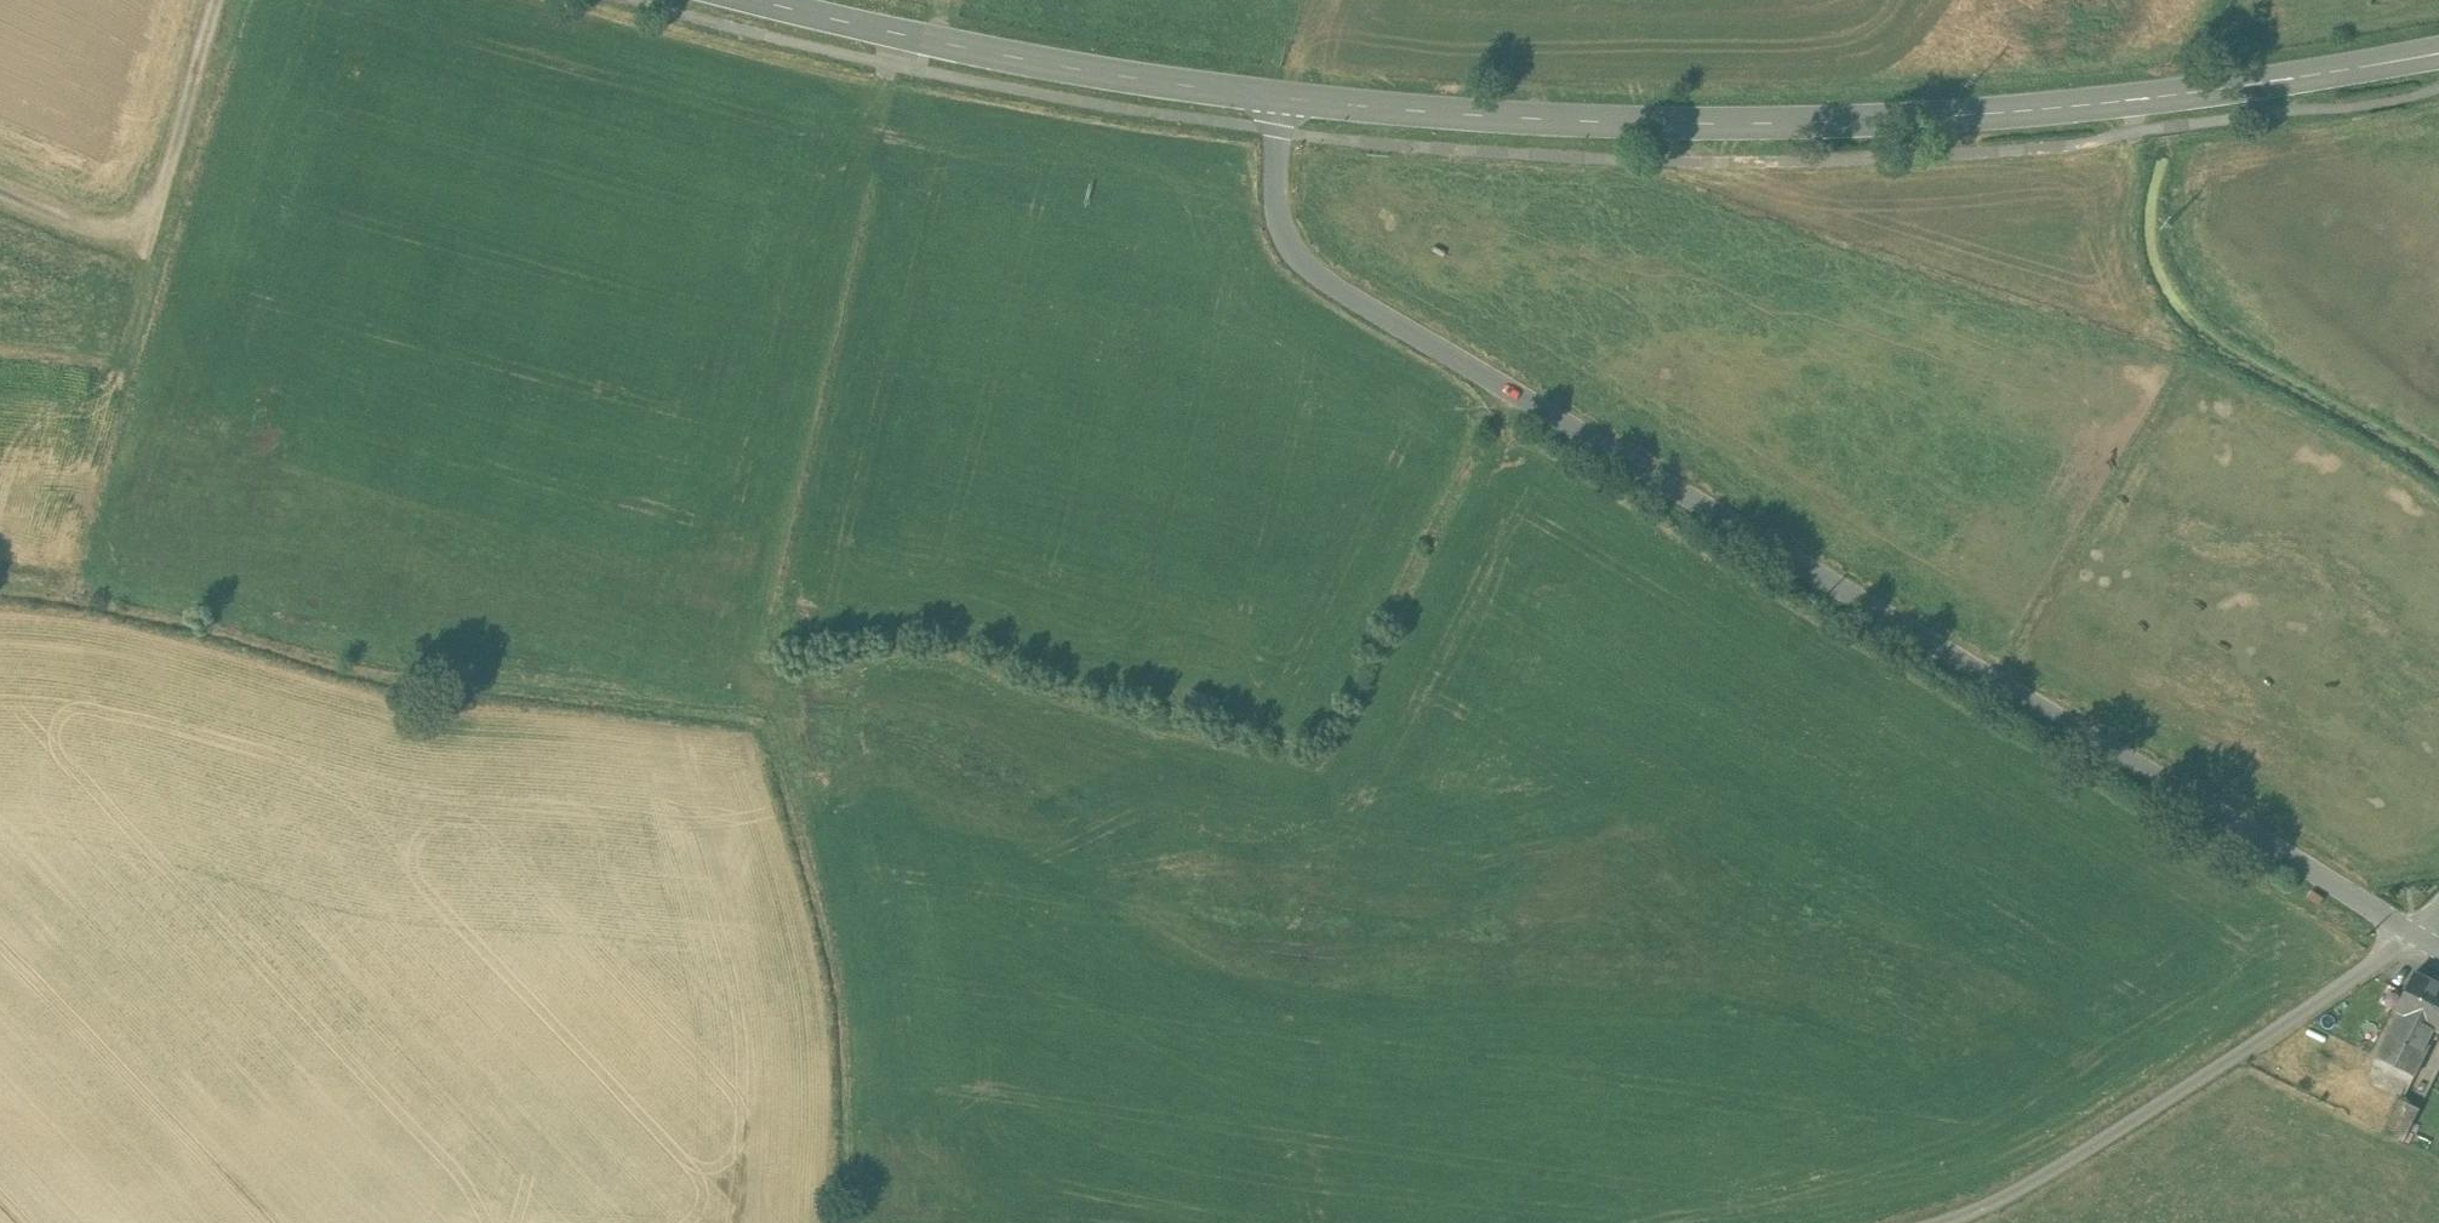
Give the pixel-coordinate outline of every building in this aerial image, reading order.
[(2414,972),(2395,1012),(2398,1013),(2418,1023),(2436,1032),(2438,1033),(2438,984),(2414,972)] [(2418,1023),(2398,1013),(2387,1035),(2407,1045),(2418,1023)] [(2418,1023),(2407,1045),(2387,1035),(2376,1058),(2414,1076),(2436,1032),(2418,1023)] [(2398,1099),(2382,1131),(2384,1132),(2403,1141),(2419,1109),(2398,1099)]
